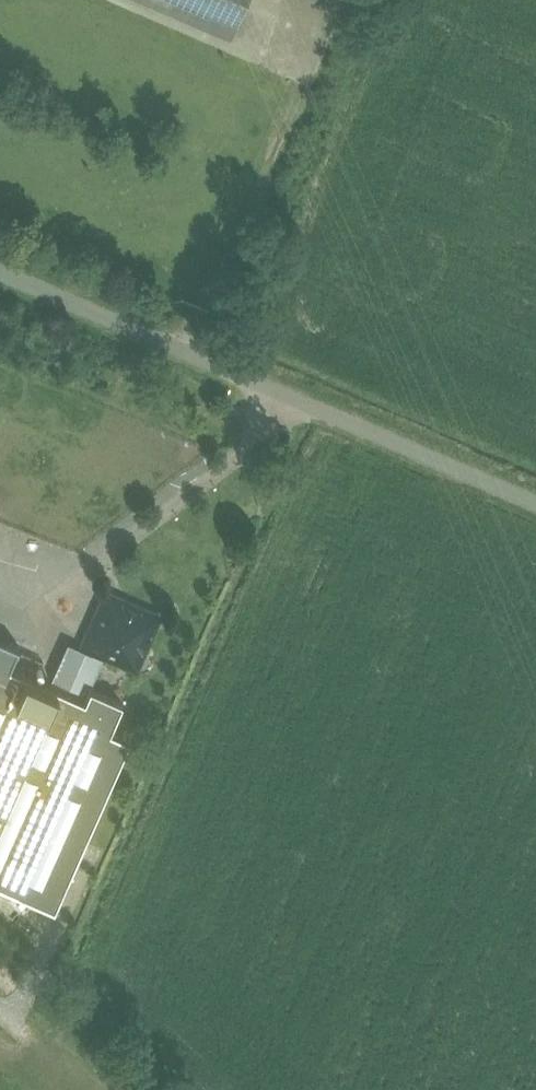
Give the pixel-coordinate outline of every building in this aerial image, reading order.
[(230,40),(247,0),(137,0),(230,40)] [(84,645),(138,668),(161,615),(107,591),(84,645)] [(0,677),(0,884),(54,908),(131,737),(112,728),(124,701),(89,685),(84,696),(7,662),(0,677)]
